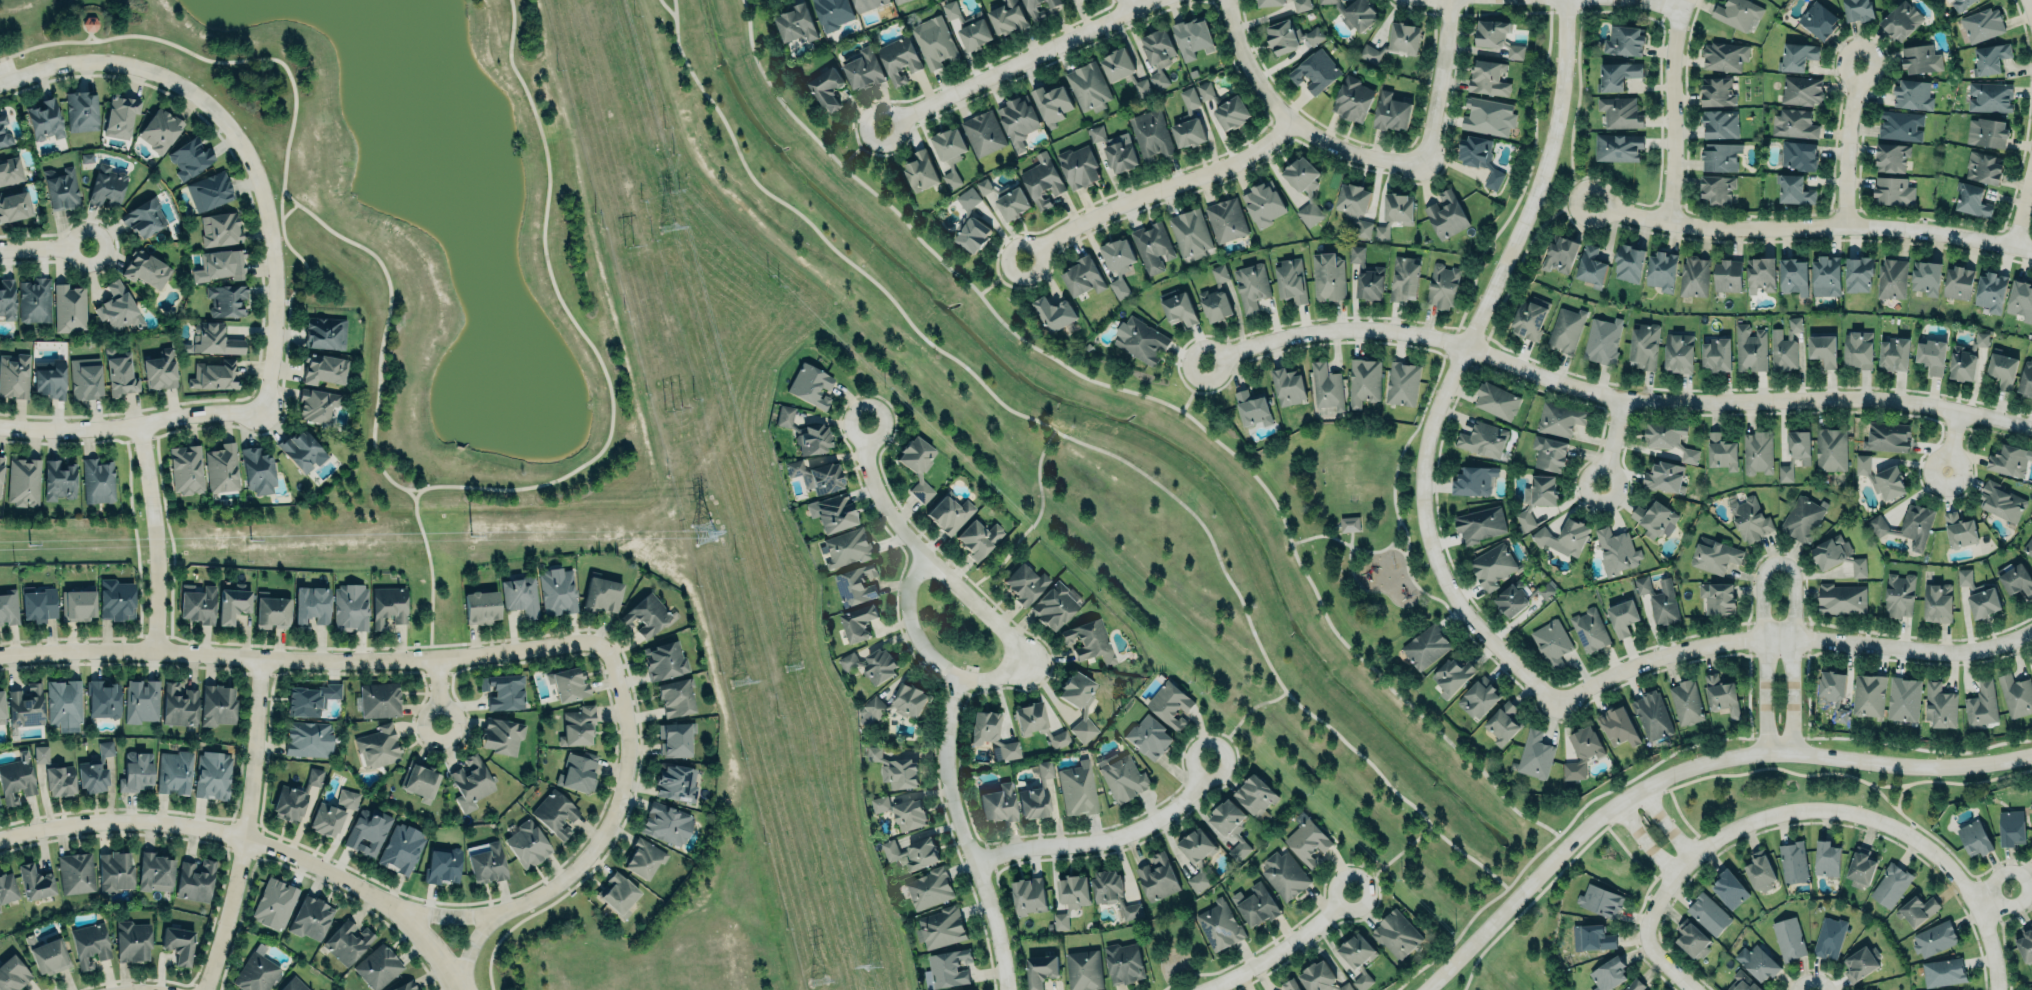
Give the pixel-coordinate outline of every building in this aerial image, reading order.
[(792,5),(805,0),(818,37),(807,41),(804,34),(784,41),(776,17),(782,15),(781,13),(794,8),(792,5)] [(824,34),(811,0),(850,0),(856,18),(839,24),(839,26),(838,29),(824,34)] [(858,13),(853,0),(890,0),(890,1),(858,13)] [(940,4),(952,0),(955,0),(959,13),(962,18),(963,21),(960,22),(957,17),(946,20),(940,4)] [(1027,26),(1017,0),(1001,0),(1003,5),(987,11),(997,37),(1027,26)] [(1033,24),(1022,0),(1045,0),(1041,1),(1042,3),(1038,6),(1039,9),(1043,7),(1048,17),(1033,24)] [(1049,8),(1045,0),(1061,0),(1062,2),(1049,8)] [(1296,13),(1292,0),(1309,0),(1312,8),(1296,13)] [(1319,3),(1319,0),(1339,0),(1339,4),(1343,10),(1344,9),(1354,0),(1368,0),(1370,0),(1371,2),(1370,3),(1376,11),(1375,13),(1378,18),(1360,32),(1354,25),(1349,30),(1341,19),(1344,17),(1335,7),(1335,3),(1319,3)] [(1724,4),(1726,0),(1748,0),(1764,8),(1759,18),(1754,16),(1745,33),(1710,16),(1716,4),(1724,8),(1726,5),(1724,4)] [(1846,23),(1872,19),(1869,0),(1842,0),(1846,23)] [(1898,43),(1924,19),(1906,0),(1902,0),(1878,23),(1898,43)] [(1949,2),(1957,13),(1976,0),(1953,0),(1949,2)] [(1839,16),(1811,1),(1797,25),(1825,40),(1839,16)] [(1990,7),(1959,18),(1962,26),(1964,26),(1970,44),(2006,32),(1998,8),(1991,10),(1990,7)] [(959,29),(959,31),(968,52),(974,49),(976,49),(980,47),(981,44),(993,38),(983,17),(979,10),(971,14),(974,22),(959,29)] [(930,71),(910,28),(940,13),(960,56),(950,61),(948,56),(940,60),(943,65),(930,71)] [(1171,25),(1184,62),(1195,58),(1193,51),(1203,48),(1205,53),(1215,49),(1203,15),(1192,19),(1192,20),(1184,23),(1184,20),(1171,25)] [(1266,26),(1289,17),(1293,28),(1298,26),(1301,33),(1305,32),(1306,34),(1316,26),(1324,36),(1312,46),(1304,37),(1302,37),(1303,39),(1298,40),(1299,44),(1297,48),(1277,55),(1274,47),(1271,48),(1266,34),(1269,33),(1266,26)] [(1512,21),(1511,32),(1506,32),(1505,41),(1510,44),(1525,45),(1524,60),(1507,58),(1508,47),(1476,44),(1478,18),(1512,21)] [(1420,25),(1391,22),(1388,51),(1417,54),(1420,25)] [(1644,29),(1610,25),(1608,40),(1604,40),(1602,52),(1640,57),(1644,29)] [(1141,37),(1160,28),(1161,30),(1165,28),(1176,53),(1168,57),(1170,63),(1160,68),(1160,69),(1170,83),(1158,91),(1154,85),(1152,86),(1149,82),(1151,81),(1148,77),(1156,71),(1154,63),(1151,64),(1141,44),(1143,43),(1141,37)] [(894,87),(877,48),(908,34),(923,67),(911,72),(907,63),(902,65),(903,68),(898,70),(900,75),(904,73),(908,81),(894,87)] [(1740,72),(1741,61),(1748,62),(1749,45),(1704,41),(1701,69),(1740,72)] [(1975,48),(2009,42),(2012,56),(1999,58),(2001,72),(1973,76),(1972,68),(1977,67),(1975,48)] [(870,43),(887,79),(874,85),(872,81),(868,83),(868,84),(861,88),(860,85),(854,88),(841,59),(850,55),(852,59),(861,55),(859,49),(870,43)] [(1382,52),(1364,43),(1357,56),(1375,65),(1382,52)] [(1805,72),(1805,59),(1818,60),(1819,45),(1783,43),(1782,62),(1778,62),(1777,71),(1805,72)] [(1932,43),(1934,54),(1940,53),(1943,70),(1908,74),(1907,67),(1901,67),(1900,58),(1903,58),(1902,47),(1932,43)] [(1288,74),(1320,47),(1341,73),(1314,95),(1306,86),(1313,80),(1309,75),(1307,76),(1304,72),(1300,76),(1303,79),(1296,85),(1292,80),(1288,74)] [(1135,72),(1125,48),(1099,58),(1108,82),(1135,72)] [(1062,73),(1094,59),(1112,98),(1104,102),(1106,107),(1093,113),(1091,108),(1081,113),(1062,73)] [(1468,91),(1508,96),(1509,92),(1510,92),(1512,83),(1499,81),(1500,71),(1506,72),(1507,63),(1501,62),(1477,59),(1476,65),(1472,65),(1471,72),(1474,72),(1472,78),(1469,77),(1468,84),(1468,91)] [(1642,63),(1600,64),(1601,83),(1598,83),(1599,92),(1624,91),(1623,77),(1642,77),(1642,63)] [(807,82),(833,65),(844,81),(844,84),(840,87),(837,86),(836,85),(834,94),(833,94),(840,104),(828,112),(807,82)] [(1330,110),(1346,73),(1359,79),(1360,82),(1360,83),(1376,91),(1361,123),(1355,120),(1354,121),(1350,119),(1350,121),(1339,116),(1340,114),(1330,110)] [(1781,104),(1821,105),(1822,78),(1783,76),(1781,104)] [(1151,93),(1145,78),(1132,83),(1138,98),(1151,93)] [(1702,106),(1736,105),(1736,93),(1731,94),(1730,78),(1701,78),(1702,106)] [(1196,85),(1209,80),(1214,95),(1218,100),(1224,96),(1227,100),(1238,93),(1251,114),(1245,118),(1246,120),(1240,123),(1240,124),(1234,128),(1232,125),(1225,130),(1214,112),(1215,108),(1217,106),(1212,97),(1201,101),(1196,85)] [(1929,81),(1896,80),(1894,107),(1932,110),(1933,97),(1929,97),(1929,81)] [(2013,83),(2012,98),(2009,98),(2009,103),(2012,103),(2012,111),(1967,110),(1968,98),(1975,98),(1975,94),(1968,94),(1969,82),(2013,83)] [(1073,107),(1062,112),(1064,117),(1054,121),(1056,126),(1049,130),(1030,89),(1041,83),(1042,85),(1043,85),(1045,88),(1056,83),(1057,86),(1058,87),(1063,84),(1073,107)] [(1406,130),(1412,103),(1391,99),(1392,92),(1380,89),(1372,127),(1386,130),(1387,126),(1406,130)] [(95,93),(98,129),(68,132),(65,92),(85,90),(86,93),(95,93)] [(111,92),(120,93),(120,97),(123,97),(124,96),(141,99),(139,114),(131,112),(127,138),(104,134),(111,92)] [(995,107),(1016,153),(1026,149),(1021,139),(1025,138),(1025,133),(1041,126),(1026,93),(1019,96),(1015,98),(1014,96),(1005,100),(1005,102),(995,107)] [(25,107),(30,106),(31,108),(37,106),(38,109),(45,107),(42,99),(49,97),(49,96),(53,95),(59,114),(61,121),(65,135),(54,138),(53,134),(47,135),(44,135),(44,137),(42,139),(39,140),(35,140),(25,107)] [(1463,114),(1460,128),(1486,133),(1486,132),(1490,132),(1490,134),(1507,137),(1509,127),(1513,128),(1516,114),(1512,113),(1513,104),(1469,95),(1468,97),(1467,96),(1465,106),(1470,107),(1468,115),(1463,114)] [(1597,97),(1597,110),(1604,110),(1605,128),(1643,127),(1643,114),(1637,114),(1635,96),(1597,97)] [(158,106),(141,129),(137,134),(151,145),(150,147),(160,155),(184,122),(179,118),(173,114),(171,116),(168,113),(169,113),(165,111),(162,108),(162,109),(158,106)] [(958,121),(991,107),(1008,144),(975,159),(958,121)] [(1128,117),(1142,161),(1161,155),(1162,157),(1174,154),(1159,108),(1128,117)] [(1780,108),(1811,110),(1811,119),(1811,121),(1811,123),(1811,124),(1819,125),(1818,138),(1771,134),(1773,114),(1780,115),(1780,108)] [(1878,138),(1921,141),(1922,128),(1923,113),(1880,110),(1878,138)] [(1737,138),(1737,111),(1702,111),(1703,139),(1737,138)] [(9,127),(8,128),(5,114),(0,115),(0,146),(12,144),(9,127)] [(1172,125),(1179,147),(1184,145),(1184,146),(1186,145),(1187,144),(1187,145),(1191,144),(1191,143),(1192,143),(1193,146),(1200,143),(1199,142),(1206,140),(1199,117),(1197,116),(1172,125)] [(1966,143),(2004,148),(2006,137),(2008,137),(2008,135),(2009,135),(2010,131),(2009,131),(2009,128),(2004,128),(2005,121),(1978,117),(1977,120),(1969,119),(1966,143)] [(1114,173),(1135,166),(1134,164),(1138,163),(1129,137),(1111,143),(1105,137),(1102,124),(1085,129),(1087,134),(1089,133),(1091,142),(1101,139),(1106,145),(1103,146),(1111,167),(1112,167),(1114,173)] [(931,136),(938,133),(937,132),(942,130),(943,131),(951,127),(953,129),(957,127),(968,149),(959,153),(961,158),(953,162),(953,168),(962,183),(950,190),(942,175),(951,170),(949,163),(947,159),(945,160),(942,159),(931,136)] [(1644,134),(1595,133),(1595,160),(1639,161),(1639,152),(1637,152),(1637,148),(1644,148),(1644,134)] [(216,158),(182,181),(176,171),(180,169),(175,161),(173,163),(166,153),(195,134),(200,141),(196,144),(201,151),(208,146),(216,158)] [(1462,139),(1468,140),(1469,135),(1492,140),(1490,151),(1492,153),(1491,159),(1488,161),(1494,168),(1505,174),(1497,191),(1483,185),(1490,171),(1485,165),(1485,167),(1479,165),(1479,167),(1462,164),(1463,160),(1458,159),(1462,139)] [(1706,142),(1742,143),(1742,152),(1736,152),(1736,160),(1737,160),(1737,171),(1703,170),(1704,159),(1702,158),(1702,149),(1706,149),(1706,142)] [(1781,169),(1815,170),(1816,143),(1781,142),(1781,169)] [(1084,187),(1083,185),(1073,189),(1056,154),(1068,149),(1072,150),(1087,143),(1096,163),(1097,166),(1095,167),(1099,178),(1093,181),(1092,184),(1084,187)] [(1911,145),(1910,156),(1906,156),(1905,173),(1874,170),(1877,143),(1911,145)] [(925,146),(940,181),(915,192),(905,169),(908,168),(905,161),(916,156),(914,151),(925,146)] [(1019,173),(1040,163),(1035,154),(1045,149),(1066,189),(1054,195),(1051,189),(1041,194),(1043,199),(1048,196),(1052,204),(1039,211),(1019,173)] [(1963,177),(1999,185),(2005,158),(1970,150),(1963,177)] [(24,179),(0,185),(0,159),(18,155),(24,179)] [(1285,167),(1290,162),(1292,163),(1298,158),(1299,159),(1303,155),(1320,172),(1314,179),(1318,183),(1311,190),(1312,200),(1324,216),(1307,228),(1295,212),(1308,202),(1307,192),(1303,189),(1302,190),(1298,191),(1281,173),(1286,168),(1285,167)] [(87,201),(99,160),(112,164),(110,170),(115,172),(117,174),(118,171),(121,171),(124,172),(126,174),(127,174),(117,209),(106,206),(109,197),(102,195),(100,204),(87,201)] [(73,165),(82,206),(68,209),(68,207),(51,210),(42,170),(49,168),(52,169),(55,171),(56,175),(64,173),(63,167),(73,165)] [(222,168),(185,184),(197,212),(234,197),(222,168)] [(1729,205),(1730,190),(1735,190),(1735,177),(1700,175),(1700,198),(1709,198),(1709,204),(1729,205)] [(1777,203),(1815,204),(1815,190),(1802,190),(1803,175),(1778,175),(1777,203)] [(1915,186),(1915,205),(1878,203),(1879,196),(1873,196),(1874,187),(1875,187),(1876,176),(1907,178),(1907,186),(1915,186)] [(994,200),(1000,196),(992,190),(982,195),(975,183),(987,177),(992,186),(999,190),(1008,185),(1011,190),(1020,185),(1031,205),(1019,212),(1021,216),(1015,219),(1013,217),(1006,220),(994,200)] [(1259,229),(1272,223),(1272,218),(1287,211),(1271,177),(1250,187),(1253,191),(1244,195),(1259,229)] [(1984,188),(1960,182),(1953,210),(1989,219),(1993,205),(1981,202),(1984,188)] [(1373,223),(1362,220),(1370,189),(1341,183),(1334,211),(1352,215),(1350,222),(1357,224),(1354,236),(1368,240),(1373,223)] [(1450,187),(1470,225),(1441,240),(1424,208),(1435,202),(1440,210),(1444,207),(1437,194),(1450,187)] [(33,214),(0,221),(0,190),(1,195),(27,189),(33,214)] [(1413,195),(1413,221),(1412,225),(1402,225),(1402,221),(1393,220),(1389,226),(1389,240),(1374,239),(1375,225),(1385,226),(1389,220),(1385,220),(1385,192),(1393,193),(1393,191),(1401,191),(1401,194),(1408,194),(1408,195),(1413,195)] [(117,216),(122,225),(125,223),(128,228),(130,227),(132,230),(134,229),(138,235),(140,234),(142,237),(167,222),(158,207),(161,205),(154,194),(117,216)] [(1204,207),(1236,196),(1249,233),(1217,244),(1204,207)] [(1168,218),(1182,257),(1191,253),(1194,259),(1205,255),(1203,250),(1213,246),(1199,207),(1168,218)] [(200,216),(207,215),(207,214),(227,211),(227,212),(235,211),(235,215),(237,215),(238,224),(237,224),(238,231),(236,234),(242,233),(243,241),(202,246),(201,234),(203,233),(200,216)] [(992,229),(969,215),(953,240),(976,254),(992,229)] [(1129,232),(1142,226),(1144,231),(1154,227),(1152,223),(1160,219),(1176,256),(1166,260),(1162,253),(1157,255),(1159,259),(1161,259),(1165,269),(1148,276),(1129,232)] [(1580,242),(1567,274),(1557,270),(1558,266),(1551,263),(1548,271),(1540,268),(1553,232),(1580,242)] [(1099,246),(1109,268),(1112,270),(1114,269),(1116,273),(1117,278),(1108,283),(1119,300),(1131,292),(1121,277),(1121,273),(1130,269),(1127,263),(1135,260),(1126,238),(1122,240),(1121,238),(1113,241),(1112,239),(1105,242),(1106,243),(1099,246)] [(1602,290),(1606,262),(1595,260),(1597,246),(1582,243),(1576,279),(1593,282),(1591,288),(1602,290)] [(1374,265),(1384,266),(1383,292),(1381,292),(1380,299),(1373,299),(1373,300),(1365,300),(1365,298),(1356,297),(1357,274),(1360,272),(1359,262),(1349,262),(1350,245),(1364,246),(1363,263),(1365,270),(1373,270),(1374,265)] [(1645,249),(1618,245),(1612,278),(1639,283),(1645,249)] [(136,249),(131,259),(132,260),(132,265),(128,262),(124,267),(120,273),(132,281),(136,275),(159,289),(173,268),(147,252),(146,255),(136,249)] [(200,252),(201,269),(191,269),(192,281),(244,278),(243,249),(200,252)] [(1672,293),(1678,254),(1669,252),(1669,256),(1665,255),(1666,251),(1657,250),(1656,255),(1650,254),(1645,284),(1661,286),(1660,291),(1672,293)] [(1061,274),(1068,271),(1067,268),(1073,264),(1074,266),(1077,264),(1074,258),(1089,251),(1109,288),(1096,294),(1093,287),(1074,298),(1061,274)] [(1314,302),(1326,302),(1325,299),(1326,299),(1327,301),(1346,300),(1343,258),(1340,258),(1338,255),(1335,255),(1335,251),(1310,253),(1314,302)] [(1710,259),(1706,298),(1679,295),(1682,262),(1685,263),(1686,256),(1689,257),(1691,254),(1696,255),(1698,258),(1710,259)] [(1812,261),(1813,295),(1840,295),(1839,256),(1832,256),(1832,258),(1828,258),(1828,255),(1819,255),(1819,261),(1812,261)] [(1280,260),(1300,257),(1307,303),(1294,305),(1292,297),(1280,298),(1275,266),(1281,265),(1280,260)] [(1407,302),(1408,297),(1416,298),(1419,260),(1393,257),(1389,301),(1407,302)] [(1747,259),(1753,259),(1753,258),(1761,258),(1761,257),(1775,257),(1775,292),(1763,292),(1763,287),(1756,287),(1756,295),(1748,295),(1747,259)] [(1872,258),(1845,257),(1844,292),(1871,293),(1872,258)] [(1722,258),(1731,258),(1731,260),(1741,260),(1741,289),(1738,289),(1738,291),(1714,290),(1715,262),(1721,262),(1722,258)] [(1779,258),(1800,258),(1800,261),(1807,261),(1807,296),(1799,297),(1799,290),(1790,290),(1790,292),(1780,292),(1779,258)] [(1879,264),(1876,297),(1886,298),(1887,297),(1905,298),(1907,261),(1895,260),(1895,259),(1883,258),(1882,264),(1879,264)] [(1196,292),(1207,288),(1208,292),(1215,289),(1215,284),(1209,267),(1224,261),(1231,279),(1221,283),(1221,289),(1225,290),(1234,314),(1226,317),(1226,319),(1218,323),(1217,321),(1209,324),(1196,292)] [(1910,290),(1925,291),(1925,296),(1938,297),(1940,263),(1912,261),(1910,290)] [(1424,302),(1436,305),(1435,308),(1442,310),(1442,309),(1449,310),(1450,306),(1453,306),(1462,268),(1451,266),(1451,269),(1443,267),(1444,265),(1443,265),(1442,263),(1436,262),(1435,263),(1434,262),(1424,302)] [(1270,297),(1263,263),(1232,270),(1243,316),(1258,312),(1255,300),(1270,297)] [(1974,270),(1970,300),(1943,296),(1947,268),(1954,269),(1955,265),(1964,266),(1964,268),(1974,270)] [(2000,315),(2008,276),(1987,271),(1986,277),(1979,276),(1973,304),(1988,308),(1987,312),(2000,315)] [(19,281),(30,280),(30,282),(34,282),(34,276),(44,276),(44,277),(50,277),(51,322),(40,322),(40,321),(29,321),(28,322),(25,322),(23,320),(20,321),(19,281)] [(117,276),(147,324),(137,330),(133,324),(131,325),(130,323),(125,326),(124,323),(123,326),(121,328),(116,329),(113,329),(106,317),(100,320),(93,308),(101,304),(101,305),(102,305),(100,302),(109,296),(109,295),(111,294),(104,283),(117,276)] [(2,315),(3,314),(4,319),(15,319),(14,277),(0,278),(0,288),(0,315),(2,315)] [(2013,280),(2005,312),(2023,316),(2022,322),(2031,324),(2031,319),(2031,284),(2013,280)] [(54,283),(67,283),(68,287),(65,288),(72,288),(72,286),(86,286),(86,328),(70,328),(68,331),(56,331),(54,283)] [(205,285),(221,285),(221,284),(228,284),(228,285),(246,284),(247,291),(247,297),(239,298),(239,302),(242,302),(242,310),(244,310),(244,315),(236,315),(210,316),(210,313),(209,312),(209,309),(210,306),(212,306),(211,303),(211,300),(211,296),(206,296),(205,285)] [(1181,316),(1169,322),(1160,301),(1184,291),(1198,321),(1186,326),(1181,316)] [(1031,303),(1051,334),(1078,318),(1066,299),(1052,307),(1044,295),(1031,303)] [(1551,302),(1540,327),(1543,329),(1537,342),(1513,331),(1515,326),(1511,325),(1521,300),(1529,303),(1533,295),(1551,302)] [(1559,307),(1577,313),(1579,309),(1587,312),(1571,355),(1559,351),(1560,348),(1558,347),(1557,349),(1546,345),(1559,307)] [(1158,359),(1153,366),(1115,342),(1119,336),(1122,338),(1129,327),(1124,324),(1130,314),(1170,340),(1166,346),(1164,350),(1159,347),(1155,354),(1158,359)] [(306,316),(305,326),(306,328),(305,345),(343,348),(345,319),(306,316)] [(1592,317),(1613,322),(1614,316),(1623,318),(1615,351),(1618,351),(1615,365),(1611,366),(1599,363),(1589,359),(1582,357),(1586,341),(1592,317)] [(1772,370),(1796,369),(1794,332),(1802,332),(1801,318),(1787,318),(1788,339),(1781,339),(1781,328),(1770,329),(1772,370)] [(244,339),(223,339),(223,321),(196,320),(196,321),(194,325),(194,329),(194,331),(195,333),(198,333),(198,342),(193,342),(193,351),(244,352),(244,339)] [(1655,370),(1660,325),(1659,325),(1657,324),(1651,323),(1650,324),(1640,323),(1639,328),(1632,328),(1629,360),(1638,361),(1637,366),(1641,367),(1641,369),(1655,370)] [(1735,323),(1737,371),(1746,371),(1746,367),(1749,367),(1750,371),(1767,370),(1766,330),(1763,330),(1763,328),(1755,329),(1755,336),(1748,336),(1748,333),(1750,330),(1750,326),(1748,325),(1748,323),(1735,323)] [(1953,344),(1949,370),(1950,370),(1949,377),(1957,378),(1956,379),(1964,381),(1964,379),(1973,380),(1977,357),(1975,354),(1974,354),(1976,346),(1987,347),(1989,332),(1976,331),(1975,341),(1972,340),(1969,351),(1964,351),(1964,346),(1953,344)] [(1843,367),(1871,368),(1872,332),(1844,332),(1843,367)] [(1666,333),(1665,344),(1664,367),(1666,367),(1666,369),(1672,369),(1672,371),(1679,371),(1679,373),(1692,373),(1693,345),(1693,334),(1671,334),(1671,333),(1666,333)] [(1836,335),(1836,369),(1823,369),(1823,358),(1809,358),(1809,335),(1836,335)] [(1881,341),(1879,368),(1886,368),(1886,371),(1893,371),(1893,369),(1907,370),(1909,338),(1890,337),(1889,342),(1881,341)] [(1731,371),(1730,338),(1709,339),(1709,343),(1701,343),(1701,368),(1709,368),(1709,371),(1731,371)] [(1926,339),(1926,343),(1917,342),(1915,361),(1924,362),(1924,365),(1928,366),(1927,376),(1930,376),(1930,375),(1938,376),(1938,378),(1942,378),(1947,341),(1937,340),(1937,341),(1935,341),(1935,340),(1926,339)] [(177,386),(171,346),(161,347),(159,350),(160,356),(142,359),(146,390),(177,386)] [(139,391),(138,377),(131,377),(129,351),(115,352),(115,347),(105,347),(108,397),(118,397),(118,392),(139,391)] [(10,396),(0,395),(0,353),(10,354),(10,360),(15,360),(15,354),(18,352),(30,353),(28,398),(14,397),(14,395),(10,394),(10,396)] [(305,352),(348,359),(343,384),(317,379),(316,385),(302,382),(304,369),(306,369),(307,361),(304,360),(305,352)] [(1991,352),(2018,358),(2010,391),(1997,389),(2000,377),(1999,376),(1999,377),(1993,376),(1993,375),(1986,373),(1991,352)] [(71,399),(101,398),(99,357),(70,359),(71,399)] [(34,361),(53,361),(53,358),(64,358),(65,399),(57,399),(57,397),(50,397),(50,396),(45,396),(45,393),(34,393),(34,361)] [(235,388),(235,358),(221,358),(221,363),(194,363),(194,377),(188,377),(188,388),(235,388)] [(2031,398),(2031,360),(2026,358),(2015,393),(2031,398)] [(1351,359),(1381,361),(1379,401),(1361,400),(1361,408),(1349,408),(1351,359)] [(1311,361),(1325,360),(1327,375),(1328,375),(1328,372),(1334,371),(1334,373),(1340,372),(1344,411),(1336,411),(1336,405),(1315,407),(1311,361)] [(834,377),(802,361),(787,390),(824,410),(831,397),(823,393),(821,398),(817,396),(819,391),(817,389),(820,385),(827,389),(834,377)] [(1420,365),(1390,362),(1385,403),(1415,406),(1420,365)] [(1271,370),(1285,367),(1286,372),(1295,370),(1296,375),(1301,374),(1307,397),(1300,399),(1301,402),(1280,407),(1271,370)] [(1510,421),(1513,415),(1515,414),(1517,410),(1517,407),(1521,398),(1485,381),(1484,384),(1481,383),(1476,394),(1479,395),(1474,405),(1510,421)] [(329,406),(338,407),(340,392),(300,388),(297,420),(327,423),(329,406)] [(1234,393),(1247,389),(1247,395),(1263,391),(1265,396),(1273,423),(1264,426),(1262,421),(1245,426),(1234,393)] [(1570,439),(1574,423),(1586,425),(1589,411),(1544,400),(1539,421),(1537,422),(1536,427),(1537,429),(1536,431),(1570,439)] [(790,428),(794,407),(780,404),(775,424),(790,428)] [(1475,419),(1509,430),(1508,432),(1509,433),(1500,461),(1455,446),(1459,431),(1470,435),(1475,419)] [(1698,449),(1678,448),(1679,434),(1686,435),(1687,424),(1645,422),(1644,446),(1680,449),(1680,463),(1697,464),(1698,449)] [(829,450),(827,423),(796,426),(799,454),(829,450)] [(1861,441),(1861,450),(1910,451),(1911,424),(1868,423),(1868,441),(1861,441)] [(324,451),(311,464),(313,466),(304,474),(276,443),(282,438),(283,440),(292,432),(294,435),(299,430),(300,432),(304,429),(324,451)] [(1816,429),(1846,429),(1846,470),(1816,470),(1816,429)] [(1708,431),(1709,466),(1727,465),(1727,471),(1737,471),(1736,461),(1737,461),(1736,444),(1737,444),(1737,442),(1732,442),(1727,442),(1727,439),(1722,439),(1722,430),(1720,430),(1720,431),(1708,431)] [(1772,473),(1771,431),(1753,431),(1753,433),(1743,434),(1743,474),(1772,473)] [(1787,449),(1791,449),(1791,458),(1800,459),(1800,465),(1809,465),(1810,432),(1787,431),(1787,449)] [(914,434),(936,451),(930,459),(932,461),(924,471),(921,469),(920,471),(921,478),(935,491),(923,504),(908,490),(917,481),(916,471),(913,472),(896,459),(901,451),(900,450),(908,439),(910,440),(914,434)] [(1535,434),(1568,442),(1565,456),(1567,457),(1565,465),(1562,465),(1560,473),(1533,467),(1537,449),(1531,448),(1535,434)] [(221,442),(222,447),(216,448),(217,449),(204,450),(209,492),(239,489),(234,441),(221,442)] [(1999,442),(1995,455),(1989,454),(1986,468),(2023,477),(2023,476),(2024,475),(2026,469),(2025,468),(2027,456),(2025,456),(2027,449),(2021,448),(2021,446),(2003,442),(2003,443),(1999,442)] [(169,446),(199,443),(204,488),(202,488),(200,490),(198,491),(195,491),(192,490),(192,493),(180,494),(179,490),(173,491),(169,446)] [(272,454),(259,455),(258,446),(242,447),(244,494),(274,492),(272,454)] [(1856,454),(1855,474),(1865,474),(1870,482),(1875,493),(1881,491),(1885,501),(1906,492),(1901,479),(1904,477),(1901,470),(1900,471),(1896,464),(1875,473),(1874,475),(1875,479),(1874,479),(1870,473),(1870,454),(1856,454)] [(81,457),(84,503),(107,501),(107,502),(111,502),(112,500),(115,500),(113,460),(97,461),(97,456),(81,457)] [(40,459),(38,503),(35,505),(30,505),(26,503),(26,505),(14,505),(14,501),(7,500),(9,457),(40,459)] [(808,470),(808,468),(829,461),(830,463),(836,462),(843,483),(841,483),(842,487),(816,494),(814,485),(805,488),(801,473),(788,477),(785,463),(802,458),(804,468),(808,470)] [(44,500),(56,501),(56,498),(75,498),(76,463),(60,463),(60,459),(45,459),(44,500)] [(1685,467),(1652,460),(1649,472),(1644,471),(1641,485),(1679,494),(1685,467)] [(1459,466),(1459,473),(1457,473),(1457,479),(1452,479),(1452,494),(1489,495),(1490,494),(1491,492),(1491,487),(1490,486),(1490,481),(1494,481),(1494,476),(1499,476),(1499,467),(1459,466)] [(1792,482),(1792,466),(1778,466),(1778,483),(1792,482)] [(1555,476),(1555,482),(1556,482),(1556,490),(1559,490),(1559,497),(1557,497),(1556,505),(1533,504),(1529,511),(1537,525),(1524,532),(1521,533),(1517,526),(1520,524),(1515,515),(1525,509),(1528,503),(1523,503),(1523,487),(1532,487),(1532,484),(1531,482),(1531,479),(1532,477),(1533,475),(1555,476)] [(2028,500),(2017,525),(1978,506),(1982,498),(1980,497),(1982,493),(1980,492),(1986,480),(1987,481),(1989,478),(2000,484),(1999,486),(2028,500)] [(805,504),(845,491),(852,511),(854,510),(858,523),(823,534),(818,516),(810,518),(805,504)] [(924,513),(943,493),(957,507),(965,499),(975,508),(948,536),(924,513)] [(1828,504),(1821,500),(1819,505),(1798,493),(1778,530),(1806,545),(1828,504)] [(1746,539),(1748,544),(1760,539),(1759,535),(1774,529),(1768,516),(1763,518),(1753,494),(1751,494),(1745,496),(1744,498),(1745,501),(1738,504),(1736,501),(1728,505),(1742,540),(1746,539)] [(1629,516),(1647,529),(1644,533),(1653,539),(1656,535),(1659,537),(1663,532),(1668,535),(1675,525),(1674,524),(1679,517),(1653,498),(1645,510),(1637,504),(1629,516)] [(1935,511),(1909,502),(1897,534),(1912,539),(1909,550),(1920,554),(1935,511)] [(1454,516),(1461,544),(1507,533),(1500,505),(1454,516)] [(1942,513),(1950,548),(1955,549),(1958,548),(1960,545),(1977,542),(1977,538),(1977,536),(1973,518),(1964,520),(1964,518),(1960,519),(1958,510),(1942,513)] [(1889,531),(1879,514),(1867,521),(1877,538),(1889,531)] [(1340,532),(1360,531),(1359,516),(1340,517),(1340,532)] [(1569,516),(1558,537),(1559,538),(1551,535),(1544,525),(1530,536),(1539,547),(1544,543),(1567,556),(1569,553),(1577,557),(1588,535),(1587,534),(1590,528),(1584,524),(1585,522),(1579,519),(1578,521),(1569,516)] [(953,538),(976,561),(1004,532),(994,522),(985,531),(972,518),(953,538)] [(823,539),(862,525),(873,557),(859,562),(858,559),(827,570),(824,561),(830,559),(823,539)] [(1628,530),(1635,552),(1638,550),(1640,556),(1636,557),(1638,564),(1609,573),(1595,530),(1608,525),(1611,535),(1628,530)] [(1822,571),(1843,560),(1852,562),(1853,577),(1867,576),(1865,557),(1853,558),(1846,557),(1854,553),(1846,538),(1844,540),(1840,532),(1815,544),(1816,546),(1810,549),(1813,556),(1812,557),(1815,564),(1818,563),(1822,571)] [(2020,549),(2031,534),(2031,559),(2020,549)] [(1700,535),(1744,551),(1739,564),(1728,560),(1724,573),(1723,572),(1722,576),(1690,565),(1690,563),(1690,561),(1692,556),(1693,556),(1700,535)] [(1502,541),(1504,544),(1506,545),(1509,549),(1509,551),(1517,565),(1522,562),(1525,566),(1517,571),(1515,568),(1496,581),(1499,586),(1487,593),(1484,588),(1483,588),(1467,561),(1502,541)] [(874,561),(879,576),(863,581),(865,586),(874,583),(879,596),(844,608),(833,576),(874,561)] [(1036,576),(1020,561),(1000,582),(1016,597),(1013,600),(1022,609),(1050,579),(1041,571),(1036,576)] [(2031,594),(2031,578),(2021,562),(2004,572),(2001,567),(1995,571),(2010,595),(2021,588),(2028,597),(2031,594)] [(537,570),(543,616),(576,611),(571,569),(562,570),(561,567),(537,570)] [(1967,597),(1975,618),(1983,616),(1983,618),(1989,616),(1988,613),(2002,608),(1994,586),(1984,589),(1982,584),(1973,587),(1972,583),(1971,568),(1957,569),(1958,585),(1968,585),(1972,593),(1968,595),(1967,597)] [(1887,572),(1896,573),(1896,576),(1904,577),(1905,574),(1906,574),(1907,573),(1913,573),(1914,575),(1915,575),(1911,616),(1900,615),(1900,618),(1893,618),(1893,616),(1887,616),(1887,611),(1883,611),(1887,572)] [(589,575),(623,582),(617,612),(596,607),(595,612),(582,609),(589,575)] [(539,618),(533,576),(500,581),(504,610),(522,608),(524,619),(539,618)] [(1648,593),(1653,625),(1678,621),(1671,577),(1658,579),(1660,592),(1652,594),(1649,576),(1633,578),(1636,595),(1648,593)] [(1494,599),(1500,596),(1499,594),(1513,583),(1519,578),(1525,585),(1522,588),(1527,595),(1537,586),(1539,588),(1547,582),(1556,591),(1545,600),(1537,591),(1528,599),(1528,600),(1528,604),(1526,605),(1525,606),(1510,618),(1504,611),(1503,612),(1498,607),(1499,606),(1494,599)] [(1029,607),(1057,579),(1067,588),(1067,592),(1066,593),(1078,605),(1054,630),(1049,625),(1048,626),(1045,623),(1043,625),(1036,617),(1038,615),(1029,607)] [(133,619),(134,580),(100,580),(99,619),(133,619)] [(1924,582),(1923,620),(1931,620),(1931,621),(1938,621),(1938,622),(1951,622),(1951,584),(1950,584),(1949,583),(1943,583),(1942,584),(1930,584),(1929,583),(1924,582)] [(334,586),(333,630),(345,630),(343,626),(355,626),(353,630),(368,630),(368,606),(366,606),(366,601),(367,600),(367,587),(363,587),(364,583),(344,583),(344,584),(338,584),(338,587),(334,586)] [(1734,584),(1698,583),(1698,597),(1704,597),(1704,614),(1734,615),(1734,584)] [(1819,583),(1832,583),(1832,586),(1866,585),(1866,612),(1818,613),(1818,585),(1819,585),(1819,583)] [(214,624),(214,585),(180,584),(179,619),(199,619),(198,624),(214,624)] [(372,587),(406,586),(407,623),(392,623),(393,614),(387,614),(387,616),(382,616),(382,621),(387,621),(387,630),(372,630),(372,587)] [(1,625),(1,624),(18,623),(16,587),(4,588),(5,594),(0,594),(0,625),(1,625)] [(22,591),(43,591),(43,587),(55,587),(57,616),(46,617),(46,622),(34,623),(34,618),(23,619),(22,591)] [(296,587),(329,588),(328,624),(315,623),(315,615),(309,615),(309,617),(305,617),(304,621),(309,621),(308,629),(295,628),(296,587)] [(220,588),(251,589),(250,610),(248,612),(243,612),(241,610),(241,609),(238,608),(239,609),(234,614),(233,612),(232,625),(218,625),(220,588)] [(89,620),(89,616),(95,616),(95,590),(61,590),(62,618),(67,618),(67,620),(89,620)] [(499,618),(496,590),(463,592),(466,625),(491,623),(491,619),(499,618)] [(650,590),(670,613),(674,610),(678,614),(665,627),(663,624),(644,640),(636,630),(643,623),(640,619),(638,621),(634,617),(630,620),(633,623),(626,629),(618,618),(650,590)] [(258,596),(291,598),(290,625),(286,625),(286,628),(274,627),(274,624),(271,623),(270,628),(256,627),(258,596)] [(1606,607),(1633,598),(1641,620),(1627,625),(1631,635),(1618,640),(1606,607)] [(874,603),(840,615),(849,644),(869,638),(870,635),(869,630),(867,629),(865,630),(864,627),(866,627),(869,622),(866,620),(879,616),(874,603)] [(1586,613),(1579,616),(1578,614),(1569,618),(1585,653),(1588,651),(1589,653),(1611,643),(1594,606),(1593,606),(1592,606),(1586,608),(1586,610),(1585,610),(1586,613)] [(1115,663),(1100,617),(1059,631),(1064,647),(1070,645),(1076,661),(1100,653),(1104,667),(1115,663)] [(1530,633),(1553,673),(1566,666),(1560,656),(1573,648),(1557,618),(1554,618),(1548,621),(1548,623),(1530,633)] [(1419,672),(1451,646),(1433,622),(1400,648),(1419,672)] [(641,647),(648,681),(686,672),(679,639),(641,647)] [(875,686),(895,673),(892,668),(897,665),(890,653),(889,653),(886,649),(882,651),(880,648),(866,657),(870,663),(867,665),(857,660),(853,652),(837,660),(844,672),(859,664),(865,666),(861,669),(866,676),(869,677),(875,686)] [(1430,676),(1443,690),(1439,694),(1445,700),(1477,671),(1467,660),(1461,666),(1451,657),(1430,676)] [(545,674),(576,665),(577,671),(581,670),(584,678),(580,678),(581,682),(587,681),(590,693),(558,702),(553,682),(547,683),(545,674)] [(1074,669),(1096,684),(1090,693),(1093,695),(1086,706),(1086,715),(1099,730),(1083,744),(1069,728),(1081,717),(1082,703),(1079,706),(1076,707),(1057,695),(1062,688),(1059,686),(1068,673),(1070,675),(1074,669)] [(1830,670),(1837,671),(1837,673),(1846,674),(1844,697),(1841,699),(1840,699),(1838,707),(1848,710),(1846,723),(1833,721),(1835,711),(1833,710),(1836,700),(1828,700),(1827,704),(1818,703),(1820,678),(1822,678),(1822,671),(1830,672),(1830,670)] [(2010,719),(2030,713),(2031,713),(2031,688),(2029,678),(2020,681),(2020,680),(2016,681),(2015,681),(2014,681),(2015,682),(2013,682),(2010,671),(1996,675),(2010,719)] [(479,676),(485,676),(485,675),(522,673),(523,707),(487,709),(487,702),(487,695),(494,695),(494,689),(492,689),(492,684),(488,685),(488,690),(479,690),(479,676)] [(1717,673),(1705,675),(1711,710),(1712,710),(1714,711),(1718,711),(1718,708),(1728,707),(1730,719),(1739,718),(1734,682),(1723,684),(1723,682),(1719,682),(1717,673)] [(1852,715),(1883,716),(1885,676),(1854,675),(1852,715)] [(692,676),(694,685),(689,686),(694,711),(665,717),(661,698),(658,698),(655,684),(692,676)] [(1458,702),(1483,676),(1503,695),(1479,719),(1475,715),(1473,717),(1464,709),(1463,709),(1458,705),(1458,702)] [(1992,677),(1998,722),(1982,724),(1982,728),(1974,729),(1973,728),(1968,728),(1964,698),(1978,696),(1976,692),(1979,691),(1977,679),(1992,677)] [(1145,704),(1167,678),(1195,702),(1186,712),(1179,707),(1176,711),(1177,712),(1174,716),(1178,719),(1181,715),(1187,721),(1177,732),(1145,704)] [(1920,679),(1889,678),(1887,720),(1918,722),(1920,679)] [(46,679),(48,723),(52,723),(52,726),(58,726),(59,731),(78,730),(77,722),(82,722),(80,679),(67,679),(67,681),(70,683),(63,683),(63,680),(54,680),(54,679),(46,679)] [(119,682),(119,716),(117,716),(116,717),(112,718),(110,716),(89,716),(89,695),(86,695),(86,680),(88,680),(88,679),(102,679),(102,685),(105,685),(105,682),(119,682)] [(127,679),(159,679),(158,720),(140,720),(139,722),(125,722),(126,685),(127,685),(127,679)] [(1679,682),(1690,679),(1690,682),(1694,681),(1705,719),(1694,722),(1693,723),(1688,725),(1686,724),(1679,726),(1669,688),(1680,685),(1679,682)] [(27,682),(41,681),(44,723),(10,726),(8,690),(21,689),(21,691),(19,695),(19,699),(31,698),(30,695),(35,695),(34,690),(27,690),(27,682)] [(196,725),(197,689),(182,688),(182,682),(164,681),(162,724),(196,725)] [(903,681),(910,685),(911,682),(924,690),(923,692),(930,696),(916,720),(907,715),(906,716),(895,711),(896,708),(894,707),(888,709),(877,720),(863,706),(875,694),(886,705),(893,703),(892,700),(903,681)] [(1932,727),(1956,728),(1957,693),(1940,693),(1940,681),(1926,681),(1925,720),(1932,720),(1932,727)] [(360,717),(400,716),(398,682),(359,683),(360,717)] [(237,698),(235,723),(216,722),(216,724),(214,726),(200,725),(202,684),(214,684),(214,683),(225,683),(225,686),(234,687),(233,698),(237,698)] [(289,686),(304,687),(304,688),(315,688),(315,685),(325,685),(325,683),(340,683),(340,697),(325,697),(325,707),(318,707),(319,708),(319,715),(318,716),(291,715),(291,714),(287,714),(289,686)] [(1658,692),(1674,732),(1649,742),(1638,713),(1636,715),(1632,703),(1634,702),(1633,701),(1644,697),(1643,695),(1655,690),(1657,693),(1658,692)] [(1508,699),(1483,725),(1484,725),(1484,727),(1485,728),(1486,730),(1488,730),(1496,737),(1492,741),(1500,749),(1523,725),(1512,714),(1517,708),(1508,699)] [(1012,708),(1019,734),(1047,727),(1040,700),(1012,708)] [(558,745),(594,744),(592,704),(579,704),(579,710),(562,711),(563,735),(558,735),(558,745)] [(1597,716),(1611,747),(1627,740),(1631,748),(1641,743),(1622,704),(1597,716)] [(973,710),(972,723),(971,723),(970,734),(971,734),(970,744),(979,745),(979,743),(980,743),(980,740),(989,740),(998,744),(1001,760),(1021,756),(1017,739),(1003,742),(995,739),(997,737),(999,712),(990,711),(989,711),(989,710),(985,710),(986,712),(973,710)] [(1175,739),(1147,712),(1124,736),(1152,763),(1175,739)] [(486,716),(525,724),(523,738),(519,739),(515,756),(491,752),(492,748),(480,746),(482,733),(480,733),(481,726),(484,726),(486,716)] [(287,720),(329,722),(329,726),(332,726),(331,753),(327,752),(327,756),(285,754),(285,741),(289,741),(290,737),(286,736),(287,720)] [(390,720),(398,745),(399,744),(401,751),(398,752),(400,759),(370,768),(368,764),(364,765),(360,752),(358,752),(353,737),(378,730),(376,724),(390,720)] [(657,723),(696,722),(696,732),(690,732),(690,744),(692,745),(692,750),(690,752),(691,757),(663,758),(663,754),(660,754),(660,742),(663,742),(663,738),(657,739),(657,723)] [(1569,736),(1579,757),(1582,758),(1582,759),(1576,762),(1563,763),(1564,779),(1578,779),(1577,766),(1588,760),(1587,758),(1595,754),(1597,757),(1604,753),(1594,732),(1593,732),(1590,725),(1583,729),(1582,728),(1580,729),(1581,730),(1569,736)] [(1530,727),(1517,771),(1537,777),(1537,778),(1543,780),(1544,779),(1546,779),(1556,746),(1539,742),(1543,731),(1530,727)] [(1071,741),(1065,728),(1047,737),(1053,750),(1071,741)] [(77,762),(88,761),(90,759),(95,758),(98,758),(100,754),(97,742),(112,739),(114,755),(104,756),(102,762),(100,764),(100,768),(107,767),(108,784),(105,785),(105,789),(100,789),(100,791),(94,791),(94,792),(84,793),(84,787),(79,787),(77,762)] [(34,745),(48,744),(49,762),(34,763),(34,745)] [(918,788),(917,759),(881,760),(881,746),(867,747),(867,761),(880,761),(880,782),(889,782),(890,789),(918,788)] [(27,748),(17,750),(19,758),(0,763),(0,786),(5,807),(19,803),(17,795),(12,796),(11,791),(16,790),(16,788),(21,786),(23,796),(37,793),(27,748)] [(158,752),(156,793),(190,795),(192,751),(176,750),(176,753),(158,752)] [(227,800),(231,757),(228,756),(228,754),(222,753),(222,752),(202,750),(202,754),(198,754),(196,769),(199,769),(199,774),(197,773),(194,796),(227,800)] [(568,751),(581,755),(583,750),(598,754),(596,760),(596,761),(591,777),(595,778),(592,790),(587,789),(586,793),(554,783),(558,772),(564,774),(567,766),(563,765),(568,751)] [(152,752),(125,751),(124,777),(118,777),(118,790),(151,791),(152,752)] [(448,773),(461,766),(465,774),(470,772),(468,769),(473,767),(471,763),(467,765),(463,757),(475,751),(496,788),(473,801),(476,806),(464,814),(454,797),(460,793),(448,773)] [(1104,758),(1115,752),(1118,757),(1128,752),(1139,773),(1144,771),(1151,784),(1145,786),(1146,788),(1140,792),(1140,791),(1136,793),(1138,795),(1117,805),(1098,768),(1100,767),(1097,761),(1103,757),(1104,758)] [(1056,769),(1079,765),(1078,758),(1089,756),(1099,811),(1084,814),(1083,812),(1072,814),(1072,813),(1065,815),(1056,769)] [(410,758),(433,767),(431,770),(435,772),(440,774),(429,803),(419,800),(421,795),(399,787),(410,758)] [(1017,790),(1022,817),(1024,816),(1025,818),(1047,814),(1046,810),(1050,810),(1045,785),(1044,785),(1043,777),(1054,776),(1051,759),(1036,761),(1040,786),(1017,790)] [(654,795),(694,802),(697,785),(693,784),(696,768),(660,762),(657,778),(655,778),(655,783),(656,783),(654,795)] [(45,767),(47,790),(49,790),(49,796),(71,794),(71,792),(75,791),(72,764),(45,767)] [(319,786),(323,770),(310,766),(306,783),(319,786)] [(1233,794),(1257,817),(1271,802),(1273,804),(1279,798),(1254,773),(1233,794)] [(978,793),(982,822),(1015,818),(1011,781),(998,782),(999,790),(978,793)] [(282,783),(271,814),(297,824),(311,785),(305,783),(303,791),(282,783)] [(581,811),(553,786),(529,813),(562,842),(572,830),(565,824),(562,828),(559,825),(562,821),(560,819),(564,815),(571,822),(581,811)] [(336,805),(356,809),(359,792),(339,788),(336,805)] [(890,809),(887,795),(870,799),(873,813),(890,809)] [(891,806),(900,833),(928,824),(920,797),(891,806)] [(692,814),(651,799),(639,830),(679,845),(681,842),(684,843),(686,837),(687,838),(694,819),(690,818),(692,814)] [(1208,820),(1213,814),(1212,812),(1214,809),(1215,810),(1222,802),(1224,804),(1228,799),(1245,815),(1246,815),(1248,816),(1240,824),(1242,827),(1236,833),(1251,848),(1237,862),(1228,852),(1239,841),(1230,832),(1227,835),(1223,835),(1208,820)] [(319,801),(345,811),(336,832),(335,831),(332,838),(312,830),(313,827),(309,826),(319,801)] [(342,844),(363,855),(366,854),(367,855),(373,858),(393,817),(373,807),(371,811),(364,808),(362,808),(361,808),(342,844)] [(1332,844),(1301,810),(1293,818),(1299,825),(1283,840),(1312,871),(1323,861),(1317,854),(1313,858),(1310,855),(1314,851),(1312,849),(1316,845),(1323,852),(1332,844)] [(2000,847),(2014,847),(2014,841),(2025,841),(2024,810),(1999,811),(2000,847)] [(502,838),(524,870),(552,850),(529,818),(502,838)] [(1980,852),(1981,855),(1992,851),(1980,819),(1956,828),(1967,857),(1980,852)] [(406,876),(425,838),(421,836),(423,832),(400,821),(399,824),(395,823),(376,862),(406,876)] [(1199,828),(1189,836),(1188,834),(1183,838),(1184,839),(1178,844),(1195,865),(1198,862),(1199,871),(1186,880),(1196,894),(1213,882),(1212,881),(1217,878),(1208,865),(1202,869),(1201,860),(1210,852),(1211,855),(1217,850),(1199,828)] [(646,880),(657,861),(662,864),(668,854),(637,836),(620,865),(646,880)] [(906,844),(908,851),(898,854),(894,839),(880,843),(886,862),(900,858),(905,872),(939,862),(932,836),(906,844)] [(468,855),(475,884),(494,879),(495,881),(508,878),(498,839),(486,842),(488,849),(468,855)] [(1802,839),(1808,880),(1784,884),(1778,845),(1785,844),(1785,845),(1794,843),(1793,841),(1802,839)] [(1816,839),(1813,874),(1838,876),(1841,847),(1829,846),(1830,840),(1816,839)] [(461,849),(456,883),(440,880),(439,884),(423,882),(425,866),(427,867),(431,845),(451,848),(454,846),(458,847),(459,849),(461,849)] [(1867,889),(1877,860),(1868,857),(1870,852),(1856,847),(1844,880),(1867,889)] [(1163,849),(1181,889),(1150,903),(1135,869),(1147,863),(1151,873),(1156,871),(1149,856),(1163,849)] [(1750,855),(1763,849),(1776,879),(1770,882),(1772,887),(1762,892),(1760,888),(1757,890),(1755,889),(1754,889),(1744,867),(1752,863),(1752,864),(1754,863),(1750,855)] [(99,853),(110,853),(110,850),(120,850),(120,852),(129,852),(129,864),(133,864),(134,888),(116,888),(116,893),(100,893),(99,853)] [(171,891),(174,859),(168,859),(168,856),(154,855),(155,851),(141,850),(137,890),(150,891),(150,889),(171,891)] [(1310,880),(1286,850),(1280,855),(1276,850),(1263,860),(1268,866),(1261,872),(1285,901),(1310,880)] [(96,890),(62,894),(57,856),(91,852),(96,890)] [(208,902),(215,860),(199,858),(198,863),(180,860),(175,897),(208,902)] [(17,864),(26,901),(56,893),(52,874),(49,872),(44,873),(42,876),(41,876),(35,872),(35,873),(32,861),(17,864)] [(1889,910),(1912,877),(1891,862),(1868,895),(1889,910)] [(903,882),(915,912),(954,896),(942,866),(903,882)] [(1727,867),(1749,894),(1731,910),(1711,887),(1715,884),(1714,883),(1719,880),(1716,876),(1727,867)] [(615,870),(611,875),(606,879),(611,884),(608,887),(604,884),(596,893),(623,919),(630,911),(627,908),(640,892),(624,877),(624,878),(615,870)] [(18,898),(9,871),(0,874),(0,903),(18,898)] [(1057,880),(1060,902),(1063,905),(1066,904),(1067,909),(1066,913),(1053,914),(1054,930),(1069,929),(1068,916),(1069,916),(1070,909),(1080,907),(1079,905),(1090,904),(1087,877),(1080,877),(1080,875),(1074,876),(1074,874),(1065,875),(1065,879),(1057,880)] [(250,919),(282,931),(298,888),(267,876),(250,919)] [(1042,876),(1047,911),(1035,913),(1035,911),(1026,913),(1027,916),(1017,917),(1012,882),(1020,881),(1020,880),(1025,879),(1025,881),(1032,880),(1031,878),(1042,876)] [(1239,891),(1230,897),(1251,927),(1257,923),(1258,925),(1265,920),(1264,919),(1268,916),(1270,919),(1280,913),(1258,880),(1249,887),(1253,892),(1244,898),(1239,891)] [(1588,883),(1605,890),(1625,897),(1621,910),(1618,909),(1613,919),(1580,906),(1581,904),(1576,902),(1579,894),(1584,895),(1588,883)] [(1715,937),(1731,919),(1702,891),(1685,910),(1715,937)] [(305,892),(286,930),(299,936),(303,934),(319,942),(335,909),(320,901),(321,900),(305,892)] [(1194,916),(1214,953),(1246,936),(1240,924),(1238,925),(1221,895),(1214,899),(1216,904),(1194,916)] [(1914,929),(1940,906),(1931,896),(1923,903),(1915,895),(1898,910),(1914,929)] [(953,904),(954,907),(957,906),(966,938),(926,950),(924,941),(918,942),(914,930),(920,928),(917,918),(941,911),(940,908),(953,904)] [(1395,907),(1423,938),(1399,961),(1383,943),(1380,944),(1371,935),(1373,933),(1371,931),(1395,907)] [(1806,956),(1795,916),(1771,923),(1782,962),(1806,956)] [(1836,960),(1847,923),(1823,916),(1812,953),(1836,960)] [(376,936),(346,968),(321,944),(346,917),(356,926),(350,934),(354,938),(365,926),(376,936)] [(116,920),(130,919),(133,922),(133,923),(150,923),(151,948),(148,948),(148,960),(139,960),(139,962),(129,962),(129,961),(117,962),(116,920)] [(1948,919),(1912,935),(1916,944),(1912,946),(1915,954),(1920,952),(1922,958),(1958,941),(1948,919)] [(70,929),(103,921),(111,957),(98,960),(95,951),(91,952),(91,955),(86,956),(87,960),(92,959),(94,968),(79,972),(70,929)] [(1680,930),(1683,934),(1676,941),(1694,959),(1699,953),(1702,957),(1709,950),(1705,945),(1709,941),(1690,922),(1687,925),(1686,924),(1680,930)] [(1574,925),(1574,934),(1581,933),(1581,950),(1615,948),(1615,935),(1604,935),(1603,924),(1574,925)] [(177,952),(175,965),(189,967),(195,931),(164,926),(161,946),(162,948),(167,949),(170,948),(170,947),(172,947),(171,948),(175,954),(177,952)] [(2026,966),(2031,964),(2031,930),(2031,931),(2030,929),(2022,933),(2024,936),(2014,940),(2026,966)] [(1374,981),(1363,989),(1359,989),(1352,982),(1362,973),(1359,967),(1355,970),(1337,951),(1342,945),(1341,944),(1347,939),(1349,941),(1358,932),(1378,954),(1371,961),(1368,958),(1362,964),(1366,972),(1374,981)] [(71,965),(60,937),(38,945),(33,933),(24,937),(39,974),(45,971),(46,975),(71,965)] [(274,979),(266,989),(243,989),(237,986),(238,986),(232,981),(258,942),(266,947),(261,955),(281,968),(278,973),(281,975),(277,981),(274,979)] [(404,967),(377,989),(372,989),(353,967),(381,942),(386,947),(387,946),(404,967)] [(1110,985),(1144,980),(1138,942),(1104,946),(1110,985)] [(1782,968),(1756,944),(1750,951),(1743,946),(1733,957),(1761,983),(1765,979),(1766,980),(1770,975),(1773,978),(1782,968)] [(1879,966),(1866,945),(1842,960),(1847,969),(1843,972),(1850,984),(1879,966)] [(969,948),(972,962),(959,964),(960,966),(957,966),(958,970),(967,969),(970,983),(933,989),(927,955),(969,948)] [(1092,989),(1093,989),(1070,989),(1066,955),(1067,955),(1067,953),(1099,949),(1103,988),(1092,989)] [(11,953),(0,963),(0,989),(17,989),(32,976),(11,953)] [(1590,989),(1608,989),(1627,979),(1621,970),(1625,968),(1618,955),(1588,973),(1596,986),(1590,989)] [(1043,981),(1044,989),(1029,989),(1027,958),(1058,956),(1059,975),(1057,978),(1053,978),(1050,976),(1050,975),(1047,975),(1048,977),(1045,981),(1043,981)] [(1334,987),(1336,989),(1352,989),(1347,980),(1339,985),(1325,958),(1297,974),(1307,989),(1330,989),(1334,987)] [(1965,983),(1963,958),(1922,962),(1924,987),(1965,983)] [(1739,968),(1732,975),(1736,979),(1727,989),(1761,989),(1739,968)] [(293,974),(278,989),(309,989),(293,974)] [(388,989),(417,989),(410,978),(388,989)] [(1290,989),(1288,989),(1284,989),(1280,984),(1285,982),(1293,978),(1300,989),(1291,989),(1290,989)] [(1634,978),(1622,989),(1647,989),(1634,978)]
